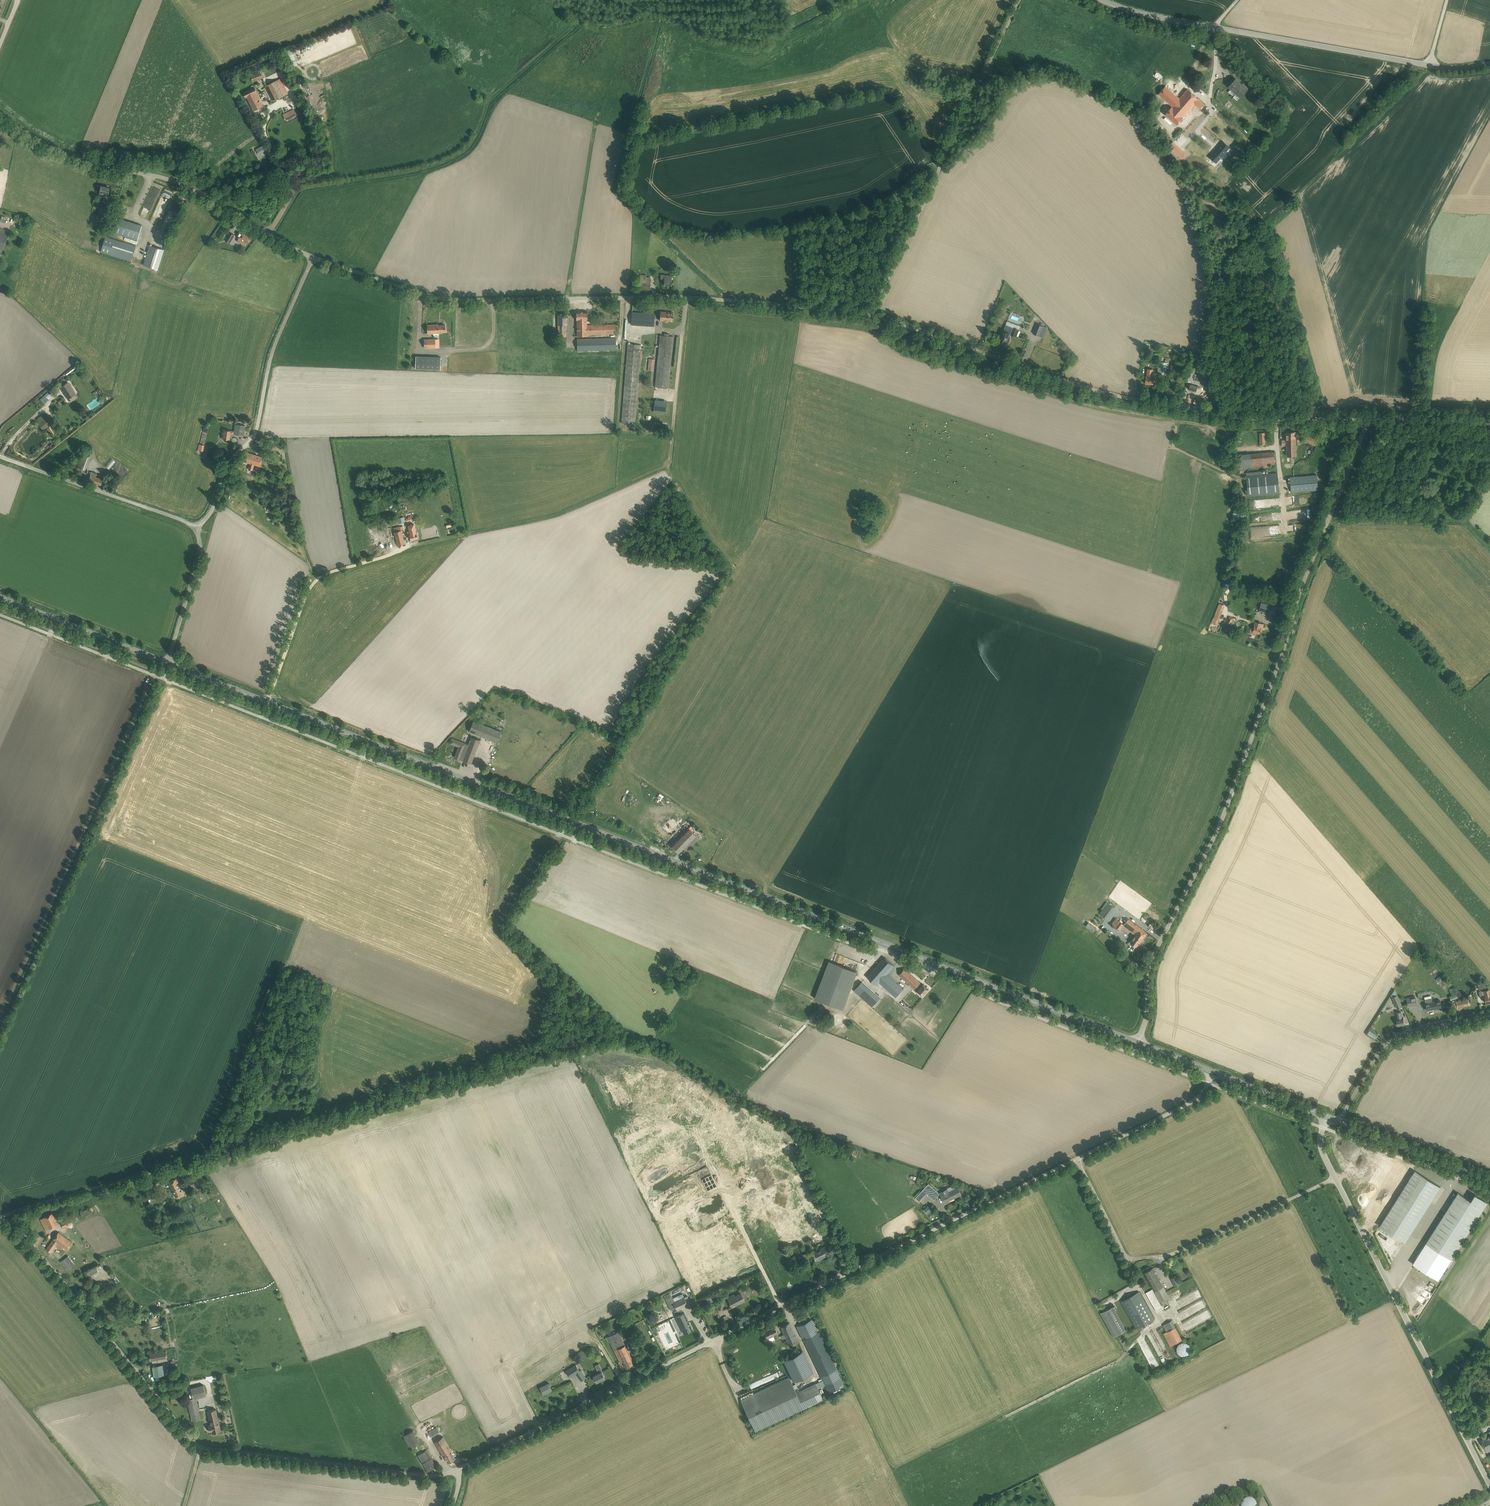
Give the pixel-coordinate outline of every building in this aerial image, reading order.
[(1241,68),(1236,64),(1232,68),(1237,73),(1241,68)] [(250,73),(253,82),(262,78),(259,70),(250,73)] [(266,86),(272,96),(274,101),(288,93),(280,78),(266,86)] [(1244,86),(1236,78),(1229,86),(1237,93),(1234,96),(1237,100),(1240,96),(1240,97),(1247,89),(1248,88),(1245,85),(1244,86)] [(1188,89),(1179,98),(1165,86),(1159,94),(1173,106),(1172,107),(1183,117),(1194,104),(1200,109),(1205,104),(1188,89)] [(246,97),(247,96),(254,110),(263,106),(256,92),(257,92),(255,87),(244,92),(246,97)] [(1172,107),(1165,114),(1177,124),(1183,117),(1172,107)] [(286,119),(296,114),(294,109),(283,115),(286,119)] [(1186,155),(1172,142),(1168,147),(1182,159),(1186,155)] [(1223,142),(1210,157),(1216,163),(1230,147),(1223,142)] [(101,186),(99,196),(104,197),(104,194),(109,194),(110,187),(101,186)] [(142,225),(117,218),(113,232),(138,240),(142,225)] [(9,231),(0,228),(0,254),(1,254),(9,231)] [(240,231),(237,236),(248,243),(251,237),(240,231)] [(235,235),(230,232),(225,240),(230,243),(235,235)] [(136,246),(105,236),(101,252),(131,261),(136,246)] [(158,269),(164,250),(149,245),(144,265),(158,269)] [(650,289),(650,284),(651,277),(647,276),(647,275),(640,274),(640,289),(650,289)] [(576,312),(576,314),(576,320),(578,320),(578,336),(589,335),(589,334),(616,333),(615,324),(587,325),(587,319),(587,311),(576,312)] [(660,311),(660,320),(673,321),(673,312),(660,311)] [(632,312),(632,317),(631,324),(654,326),(654,314),(632,312)] [(558,314),(558,336),(566,336),(566,325),(567,325),(567,314),(558,314)] [(1007,321),(1005,326),(1001,338),(1004,339),(1003,340),(1006,341),(1006,340),(1007,341),(1010,334),(1016,336),(1020,326),(1007,321)] [(427,325),(427,333),(439,333),(439,332),(446,331),(445,324),(439,325),(439,324),(427,325)] [(1040,325),(1037,324),(1033,333),(1040,336),(1043,326),(1040,325)] [(655,387),(668,388),(674,336),(669,336),(669,334),(664,333),(664,335),(660,335),(655,387)] [(616,338),(577,339),(577,351),(616,350),(616,338)] [(424,339),(424,348),(435,348),(435,339),(424,339)] [(635,424),(641,345),(628,344),(621,423),(635,424)] [(441,369),(441,356),(416,355),(416,368),(441,369)] [(1167,375),(1168,373),(1167,373),(1168,363),(1165,362),(1161,362),(1160,362),(1158,371),(1158,374),(1167,375)] [(1146,376),(1145,383),(1154,384),(1154,376),(1153,376),(1153,369),(1147,368),(1146,376)] [(1202,378),(1192,376),(1191,381),(1189,389),(1196,391),(1196,390),(1199,390),(1202,378)] [(68,399),(68,398),(71,402),(77,397),(74,395),(75,394),(68,382),(60,387),(68,399)] [(49,394),(46,397),(44,395),(42,397),(46,402),(52,396),(49,394)] [(666,413),(667,400),(655,399),(654,412),(666,413)] [(48,415),(40,422),(45,428),(53,420),(48,415)] [(222,438),(224,439),(229,439),(230,433),(234,434),(244,435),(246,425),(235,424),(234,431),(223,429),(222,438)] [(1286,431),(1287,456),(1296,455),(1296,431),(1286,431)] [(1306,437),(1305,441),(1315,445),(1318,440),(1306,435),(1305,436),(1306,437)] [(91,453),(84,450),(77,468),(85,470),(91,453)] [(1274,451),(1239,453),(1240,467),(1275,465),(1274,451)] [(260,466),(263,457),(247,452),(244,461),(250,463),(248,469),(253,470),(255,464),(260,466)] [(109,468),(116,461),(112,458),(105,465),(109,468)] [(231,471),(238,475),(243,467),(237,462),(231,471)] [(1263,471),(1246,472),(1248,496),(1280,493),(1278,473),(1263,474),(1263,471)] [(100,486),(102,479),(95,477),(96,473),(91,472),(88,482),(100,486)] [(1290,477),(1291,492),(1318,489),(1317,475),(1290,477)] [(282,486),(275,483),(272,489),(279,493),(282,486)] [(1243,510),(1240,508),(1236,509),(1234,512),(1233,515),(1234,519),(1237,521),(1240,521),(1244,519),(1245,516),(1245,513),(1243,510)] [(411,534),(409,535),(411,540),(418,538),(417,532),(415,532),(413,524),(408,525),(411,534)] [(400,526),(393,528),(398,545),(405,543),(401,530),(404,529),(403,526),(400,527),(400,526)] [(432,527),(421,530),(424,539),(434,536),(432,527)] [(1225,605),(1223,605),(1224,601),(1220,600),(1213,618),(1219,620),(1225,605)] [(1261,602),(1259,610),(1271,614),(1271,613),(1275,614),(1277,607),(1261,602)] [(1264,624),(1256,621),(1254,628),(1251,627),(1249,633),(1256,635),(1257,632),(1260,633),(1260,630),(1262,631),(1264,624)] [(469,731),(489,739),(497,743),(502,732),(501,731),(502,728),(496,726),(495,729),(493,728),(494,726),(482,721),(481,723),(474,720),(469,731)] [(569,722),(567,726),(565,725),(561,733),(571,738),(577,726),(569,722)] [(450,743),(459,746),(455,757),(460,759),(461,755),(465,756),(463,760),(463,759),(463,760),(471,763),(480,740),(472,737),(469,744),(452,738),(450,743)] [(492,743),(487,755),(491,756),(496,745),(492,743)] [(503,755),(508,757),(512,749),(507,747),(503,755)] [(520,754),(521,750),(514,747),(510,756),(514,758),(516,752),(520,754)] [(539,756),(535,757),(539,769),(543,767),(539,756)] [(664,827),(670,832),(678,823),(672,818),(664,827)] [(679,853),(684,848),(687,851),(699,838),(688,827),(671,845),(679,853)] [(1103,910),(1100,914),(1107,918),(1115,907),(1107,901),(1101,909),(1103,910)] [(1136,935),(1130,942),(1136,946),(1147,932),(1128,918),(1124,924),(1116,918),(1112,923),(1120,930),(1124,926),(1136,935)] [(1089,922),(1086,926),(1094,931),(1096,928),(1089,922)] [(885,957),(867,976),(877,985),(880,982),(896,997),(903,989),(887,974),(895,966),(885,957)] [(829,960),(815,998),(843,1009),(858,971),(829,960)] [(905,968),(899,974),(910,984),(909,985),(916,992),(918,990),(923,995),(929,989),(924,984),(923,985),(920,982),(905,968)] [(854,990),(872,1006),(881,997),(863,980),(854,990)] [(1475,987),(1476,990),(1487,987),(1486,981),(1482,982),(1482,983),(1475,985),(1475,987)] [(1392,997),(1397,1008),(1403,1006),(1395,989),(1391,994),(1392,997)] [(1415,995),(1406,997),(1408,1007),(1417,1005),(1415,995)] [(1425,1000),(1426,1003),(1425,1003),(1427,1010),(1441,1007),(1440,1000),(1432,1001),(1432,998),(1425,1000)] [(821,1011),(818,1015),(823,1019),(827,1016),(821,1011)] [(1397,1018),(1396,1019),(1398,1025),(1405,1024),(1403,1017),(1402,1011),(1396,1012),(1397,1018)] [(1367,1034),(1375,1039),(1377,1036),(1378,1035),(1369,1030),(1367,1034)] [(183,1169),(186,1175),(195,1172),(192,1165),(183,1169)] [(1440,1186),(1415,1170),(1380,1226),(1405,1242),(1440,1186)] [(169,1182),(170,1184),(176,1197),(183,1194),(177,1178),(169,1182)] [(934,1199),(940,1193),(929,1183),(923,1189),(927,1193),(934,1199)] [(962,1194),(958,1187),(949,1192),(947,1189),(940,1192),(942,1195),(941,1195),(945,1204),(950,1201),(949,1200),(962,1194)] [(1487,1202),(1475,1194),(1471,1200),(1458,1192),(1426,1243),(1451,1259),(1487,1202)] [(720,1193),(696,1203),(699,1211),(723,1201),(720,1193)] [(928,1213),(932,1208),(928,1204),(924,1209),(928,1213)] [(711,1210),(699,1216),(704,1227),(716,1222),(711,1210)] [(46,1230),(51,1228),(58,1224),(56,1220),(58,1219),(55,1212),(53,1213),(52,1213),(40,1219),(46,1230)] [(72,1223),(70,1218),(61,1222),(64,1227),(72,1223)] [(59,1232),(46,1249),(51,1252),(56,1245),(61,1249),(63,1246),(67,1249),(72,1242),(59,1232)] [(825,1247),(812,1253),(816,1261),(829,1254),(825,1247)] [(91,1279),(100,1274),(97,1267),(87,1271),(91,1279)] [(1160,1300),(1168,1296),(1153,1267),(1144,1272),(1160,1300)] [(1121,1300),(1124,1305),(1137,1329),(1154,1319),(1139,1291),(1124,1300),(1123,1299),(1121,1300)] [(1191,1301),(1199,1296),(1197,1292),(1188,1297),(1191,1301)] [(683,1293),(679,1295),(673,1298),(672,1295),(665,1298),(671,1311),(676,1308),(677,1309),(687,1305),(687,1304),(691,1302),(688,1295),(684,1297),(683,1293)] [(734,1294),(727,1297),(732,1307),(744,1300),(741,1293),(735,1296),(734,1294)] [(705,1297),(708,1303),(715,1300),(712,1294),(705,1297)] [(1113,1336),(1126,1329),(1113,1306),(1100,1313),(1113,1336)] [(684,1312),(676,1316),(684,1333),(692,1329),(684,1312)] [(815,1383),(816,1384),(823,1381),(828,1391),(843,1384),(819,1332),(818,1332),(811,1319),(808,1321),(806,1318),(800,1320),(802,1324),(798,1325),(804,1339),(803,1339),(822,1379),(815,1383)] [(1173,1320),(1163,1324),(1166,1332),(1164,1333),(1170,1345),(1182,1340),(1173,1320)] [(783,1342),(786,1340),(789,1346),(798,1342),(789,1322),(780,1327),(783,1333),(784,1334),(780,1336),(783,1342)] [(764,1330),(765,1332),(768,1339),(773,1336),(775,1340),(780,1338),(774,1325),(764,1330)] [(634,1362),(619,1331),(608,1336),(620,1363),(624,1362),(626,1366),(634,1362)] [(1187,1343),(1185,1342),(1183,1342),(1182,1342),(1180,1343),(1179,1344),(1178,1344),(1177,1346),(1177,1348),(1177,1349),(1177,1350),(1178,1352),(1178,1353),(1179,1354),(1181,1355),(1182,1356),(1184,1356),(1185,1356),(1187,1355),(1188,1354),(1189,1353),(1190,1351),(1191,1350),(1190,1348),(1190,1346),(1189,1345),(1188,1343),(1187,1343)] [(167,1357),(166,1351),(150,1353),(151,1360),(159,1358),(160,1361),(166,1360),(166,1357),(167,1357)] [(813,1373),(804,1351),(784,1359),(792,1381),(813,1373)] [(563,1366),(569,1377),(576,1373),(581,1380),(586,1378),(581,1370),(580,1370),(573,1360),(563,1366)] [(599,1373),(593,1376),(596,1382),(605,1377),(602,1372),(603,1371),(599,1363),(595,1365),(599,1373)] [(153,1366),(154,1377),(164,1375),(163,1365),(153,1366)] [(756,1431),(823,1399),(816,1384),(815,1383),(806,1387),(805,1384),(804,1384),(805,1387),(803,1388),(802,1385),(799,1386),(797,1387),(794,1389),(788,1377),(740,1399),(756,1431)] [(540,1386),(544,1394),(552,1390),(549,1382),(540,1386)] [(193,1398),(188,1399),(192,1421),(201,1419),(196,1398),(207,1396),(204,1384),(191,1387),(193,1398)] [(208,1411),(211,1424),(208,1425),(210,1431),(212,1431),(213,1432),(221,1430),(216,1409),(208,1411)] [(432,1437),(440,1432),(437,1426),(428,1431),(432,1437)] [(403,1435),(409,1446),(419,1441),(413,1430),(403,1435)] [(455,1458),(451,1452),(452,1451),(444,1436),(435,1441),(443,1456),(444,1456),(448,1462),(455,1458)] [(1489,1451),(1489,1436),(1481,1440),(1487,1452),(1489,1451)] [(425,1467),(428,1471),(433,1468),(437,1466),(435,1464),(427,1450),(418,1455),(425,1467)]
